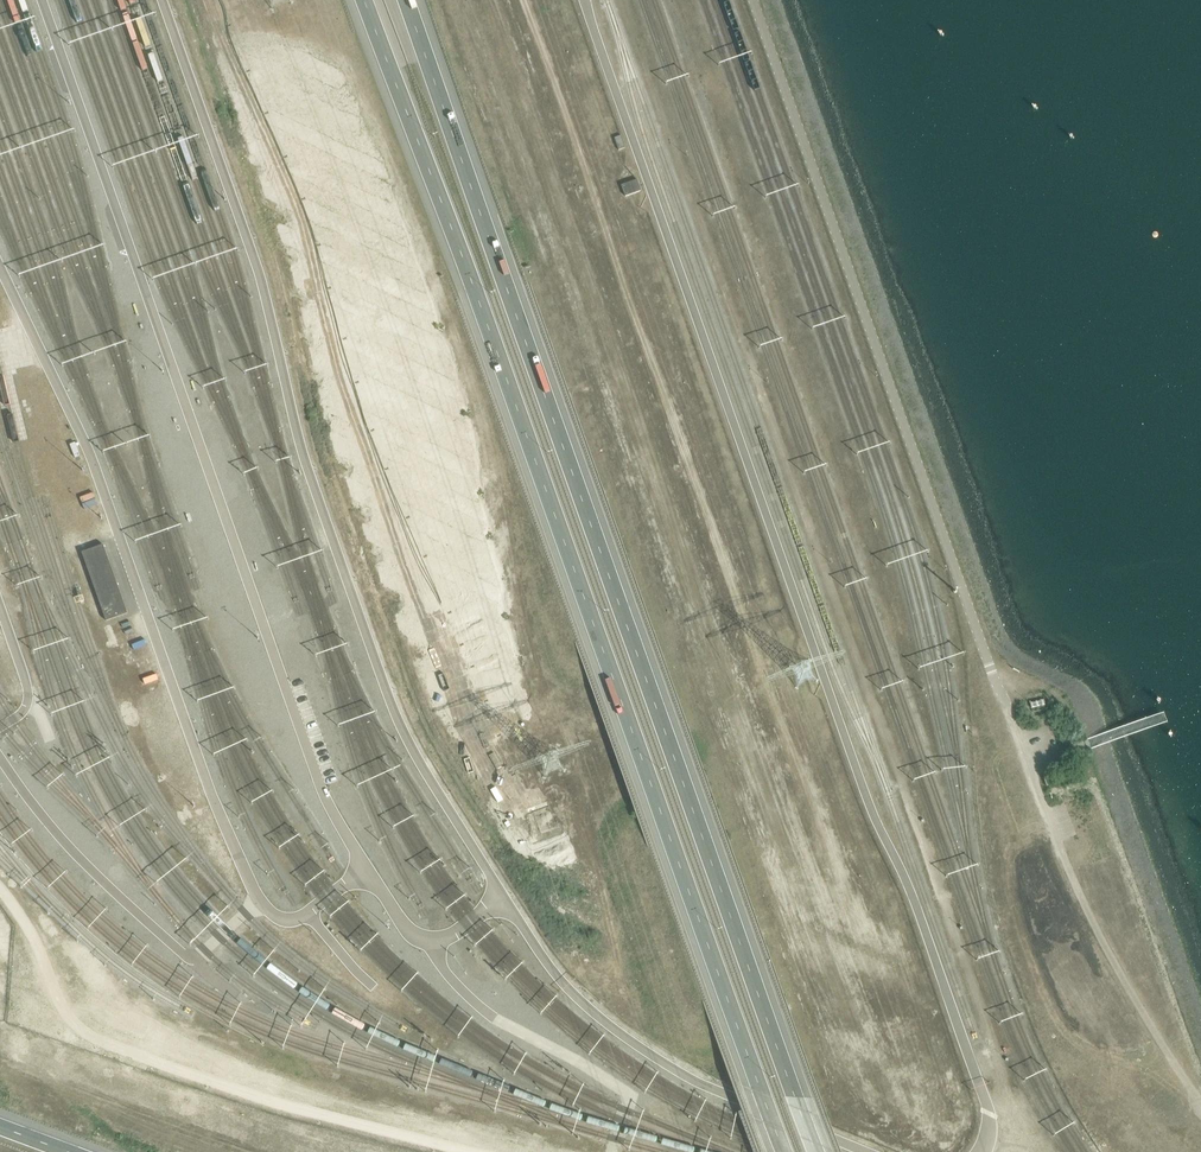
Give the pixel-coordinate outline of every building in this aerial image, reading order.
[(625,148),(621,135),(614,138),(618,150),(625,148)] [(636,180),(621,185),(625,196),(640,191),(636,180)] [(106,621),(127,613),(103,544),(82,552),(106,621)] [(1051,773),(1044,775),(1047,785),(1054,782),(1051,773)]
